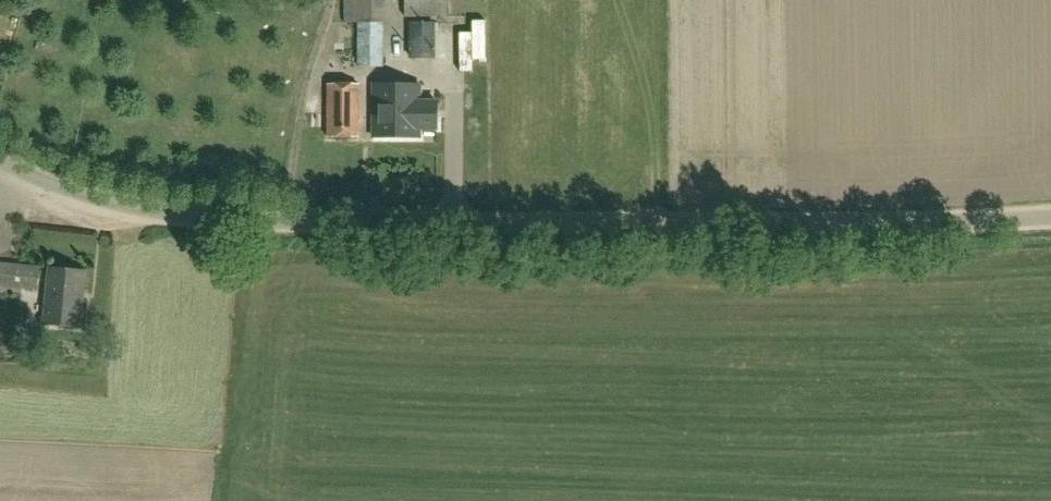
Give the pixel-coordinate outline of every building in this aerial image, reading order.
[(382,0),(344,0),(344,22),(359,22),(359,66),(383,66),(382,0)] [(450,17),(449,0),(405,0),(405,18),(450,17)] [(434,58),(434,23),(412,23),(413,58),(434,58)] [(358,137),(359,85),(328,85),(328,137),(358,137)] [(373,139),(419,138),(419,127),(437,127),(437,101),(419,101),(419,85),(373,85),(373,139)] [(0,263),(0,285),(38,289),(40,267),(0,263)] [(79,327),(85,272),(50,268),(45,323),(79,327)]
